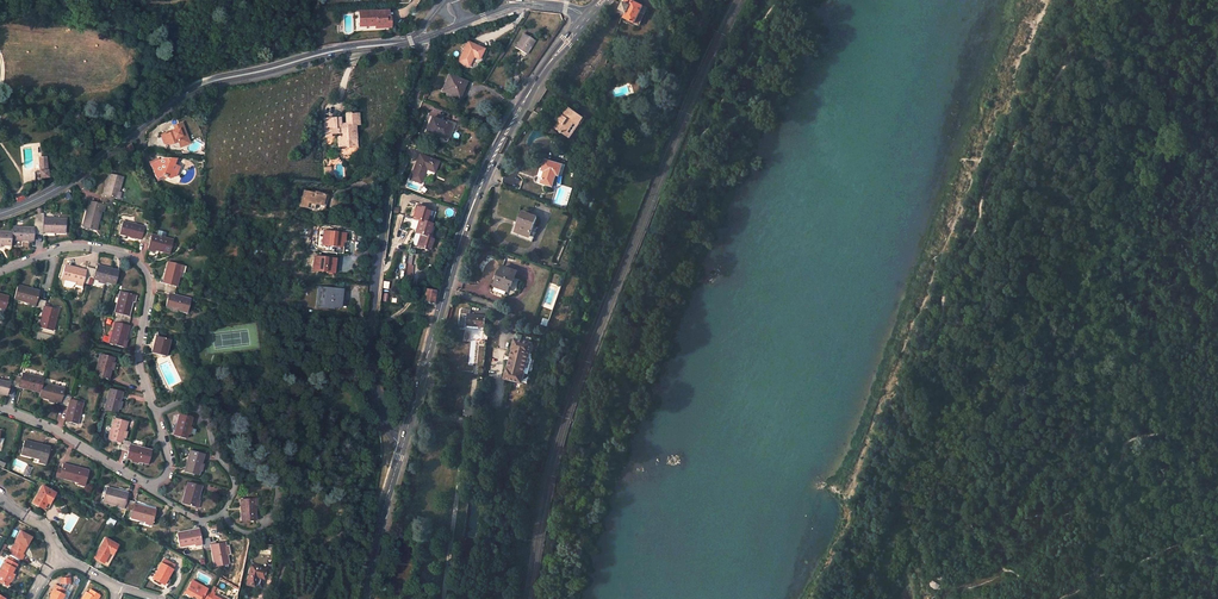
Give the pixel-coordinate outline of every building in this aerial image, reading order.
[(630,0),(626,0),(621,10),(627,14),(625,19),(636,24),(641,13),(645,7),(630,0)] [(609,15),(615,15),(621,4),(616,2),(615,2),(609,15)] [(359,12),(359,26),(375,25),(375,28),(386,28),(386,16),(388,16),(388,12),(377,12),(377,11),(359,12)] [(636,24),(639,26),(645,15),(641,13),(636,24)] [(534,42),(524,35),(516,47),(527,53),(534,42)] [(483,49),(468,42),(459,62),(468,66),(473,57),(479,59),(483,49)] [(466,82),(449,75),(443,90),(448,93),(458,97),(462,88),(463,89),(466,82)] [(607,92),(603,94),(606,101),(608,107),(618,103),(617,100),(612,101),(611,99),(607,92)] [(581,117),(569,108),(565,113),(563,116),(561,115),(560,114),(556,120),(560,122),(556,128),(569,137),(579,124),(577,123),(581,117)] [(352,144),(355,143),(355,136),(353,137),(352,130),(356,130),(358,130),(358,123),(356,123),(355,117),(349,118),(349,116),(344,117),(345,128),(345,131),(341,131),(339,129),(339,121),(323,123),(325,142),(331,141),(330,138),(341,137),(342,140),(339,140),(337,142),(338,152),(347,151),(350,151),(352,148),(352,144)] [(449,125),(432,118),(426,132),(439,137),(444,139),(449,125)] [(187,133),(184,127),(182,128),(180,123),(174,126),(175,129),(176,130),(172,132),(166,135),(170,142),(171,145),(179,141),(180,144),(188,140),(185,134),(187,133)] [(163,134),(167,143),(170,142),(166,135),(172,132),(171,130),(163,134)] [(188,140),(180,144),(182,147),(191,143),(187,133),(185,134),(188,140)] [(356,151),(355,143),(352,144),(352,148),(350,151),(347,151),(347,152),(356,151)] [(434,172),(438,162),(425,157),(423,161),(418,159),(410,179),(420,183),(426,169),(434,172)] [(39,158),(40,172),(34,172),(34,182),(41,182),(40,179),(48,178),(46,158),(39,158)] [(170,178),(176,175),(179,167),(176,166),(174,164),(176,159),(169,159),(168,161),(166,160),(164,163),(162,164),(160,161),(151,165),(157,179),(163,176),(166,177),(170,178)] [(546,161),(543,169),(543,170),(546,171),(542,183),(553,186),(556,175),(559,176),(562,165),(546,161)] [(543,169),(541,168),(537,181),(542,183),(546,171),(543,170),(543,169)] [(122,178),(109,174),(103,196),(101,195),(100,199),(109,201),(110,197),(117,199),(117,198),(117,197),(119,192),(122,178)] [(315,193),(308,191),(304,205),(310,207),(311,202),(313,202),(315,206),(315,209),(317,209),(319,203),(326,205),(329,195),(319,192),(318,194),(315,193)] [(320,211),(329,206),(332,198),(331,195),(329,195),(326,205),(319,203),(317,209),(315,209),(314,208),(313,209),(320,211)] [(97,226),(101,211),(103,204),(105,205),(108,206),(109,201),(100,199),(99,203),(89,201),(84,223),(97,226)] [(594,201),(588,199),(585,210),(592,211),(594,201)] [(429,210),(417,206),(413,217),(419,219),(415,232),(421,235),(417,246),(429,251),(434,238),(428,236),(431,225),(425,222),(429,210)] [(537,218),(522,212),(515,232),(530,238),(533,228),(535,222),(536,220),(537,218)] [(40,214),(35,213),(34,228),(12,228),(12,233),(12,240),(34,241),(34,234),(39,234),(40,214)] [(43,232),(65,233),(66,220),(44,219),(44,214),(40,214),(39,234),(43,235),(43,232)] [(144,227),(123,222),(120,234),(141,240),(141,241),(144,242),(147,231),(144,230),(144,227)] [(528,241),(532,242),(537,229),(535,229),(533,228),(530,238),(528,241)] [(159,230),(157,236),(165,238),(166,232),(159,230)] [(144,242),(149,243),(148,248),(155,250),(170,254),(173,240),(165,238),(157,236),(151,235),(152,232),(147,231),(144,242)] [(342,248),(343,242),(345,242),(346,234),(325,231),(323,245),(342,248)] [(515,232),(514,235),(528,241),(530,238),(515,232)] [(0,233),(0,244),(1,245),(12,245),(12,240),(12,233),(0,233)] [(335,267),(336,259),(315,256),(313,270),(332,273),(333,267),(335,267)] [(182,266),(168,262),(163,283),(167,284),(166,288),(175,291),(176,287),(180,272),(182,266)] [(89,278),(92,268),(87,267),(86,271),(65,265),(62,279),(68,280),(67,286),(73,288),(78,285),(78,283),(83,284),(85,277),(89,278)] [(119,271),(97,266),(96,269),(92,268),(89,278),(98,280),(105,282),(115,284),(119,271)] [(517,272),(502,266),(501,271),(499,271),(494,287),(508,292),(510,286),(512,286),(517,272)] [(42,300),(38,299),(40,291),(18,286),(14,298),(30,303),(36,304),(35,307),(35,308),(40,309),(42,300)] [(175,291),(166,288),(164,293),(169,294),(168,295),(168,298),(165,307),(171,308),(177,310),(187,313),(190,299),(174,295),(175,291)] [(320,308),(330,309),(330,307),(334,307),(339,308),(341,290),(319,288),(318,294),(321,295),(320,308)] [(434,291),(423,289),(421,303),(432,305),(434,291)] [(134,294),(121,291),(115,313),(120,314),(119,318),(130,321),(131,317),(128,316),(132,301),(134,294)] [(6,309),(9,297),(0,294),(0,308),(6,309)] [(40,309),(43,311),(39,328),(52,331),(57,310),(45,306),(46,301),(42,300),(40,309)] [(468,314),(460,313),(459,328),(465,329),(465,324),(467,324),(467,325),(485,327),(486,316),(468,314)] [(119,318),(118,323),(115,322),(110,344),(123,347),(125,340),(130,321),(119,318)] [(169,340),(156,336),(152,353),(165,356),(169,340)] [(521,341),(515,339),(512,350),(513,350),(508,368),(507,368),(504,379),(523,383),(526,373),(525,373),(529,355),(530,355),(533,344),(531,343),(532,337),(529,336),(528,336),(527,336),(526,336),(525,337),(524,337),(523,338),(522,338),(522,339),(521,339),(521,341)] [(114,358),(101,355),(95,376),(109,379),(111,370),(113,363),(114,358)] [(44,379),(22,374),(21,377),(17,376),(14,387),(18,388),(19,387),(40,392),(42,387),(43,383),(44,379)] [(13,375),(11,383),(0,380),(0,394),(7,396),(10,386),(14,387),(17,376),(13,375)] [(67,395),(63,394),(64,389),(43,383),(42,387),(40,392),(39,397),(49,400),(55,401),(56,401),(61,403),(60,405),(65,406),(67,395)] [(119,402),(122,392),(110,389),(104,410),(116,413),(117,408),(119,402)] [(481,406),(490,407),(492,391),(483,390),(481,406)] [(65,406),(69,407),(65,421),(77,424),(82,403),(71,400),(72,396),(67,395),(65,406)] [(192,417),(180,414),(174,435),(186,439),(187,434),(189,428),(192,417)] [(131,442),(122,440),(123,438),(124,432),(125,431),(127,422),(114,418),(109,440),(118,442),(122,443),(121,446),(120,449),(128,451),(130,445),(131,442)] [(50,447),(24,441),(21,454),(40,459),(47,461),(50,447)] [(138,462),(148,464),(152,451),(130,445),(128,451),(126,458),(131,460),(138,462)] [(203,454),(190,451),(184,472),(198,476),(199,471),(201,464),(203,454)] [(88,470),(63,464),(59,478),(79,482),(85,484),(88,470)] [(201,486),(188,483),(182,504),(195,508),(197,501),(201,486)] [(55,493),(42,486),(33,503),(43,509),(46,503),(49,504),(55,493)] [(130,501),(126,500),(128,494),(107,488),(103,501),(117,505),(125,507),(124,509),(128,510),(130,501)] [(254,499),(240,500),(241,521),(255,521),(254,505),(254,499)] [(128,510),(133,511),(131,518),(146,522),(152,524),(156,510),(134,505),(135,502),(130,501),(128,510)] [(199,529),(177,533),(180,547),(195,544),(201,543),(202,545),(202,549),(206,548),(205,539),(201,539),(199,529)] [(23,554),(31,538),(20,532),(8,554),(21,561),(24,555),(23,554)] [(118,546),(105,538),(94,558),(103,564),(109,553),(112,555),(118,546)] [(206,548),(211,547),(215,567),(228,564),(226,554),(225,548),(225,547),(224,542),(214,544),(210,545),(210,542),(209,538),(205,539),(206,548)] [(106,565),(112,555),(109,553),(103,564),(106,565)] [(164,559),(162,563),(173,570),(175,565),(164,559)] [(7,560),(0,571),(0,583),(6,587),(9,582),(8,581),(9,578),(11,579),(13,574),(12,574),(16,565),(7,560)] [(173,570),(162,563),(153,578),(162,584),(166,577),(168,578),(173,570)] [(266,569),(251,565),(246,585),(261,588),(266,569)] [(933,579),(930,585),(938,590),(942,585),(933,579)] [(192,580),(185,592),(192,596),(198,598),(202,598),(205,593),(206,591),(207,589),(192,580)] [(68,583),(62,583),(60,587),(65,590),(70,592),(74,586),(68,583)] [(64,595),(68,597),(70,592),(65,590),(60,587),(55,585),(52,589),(54,590),(51,595),(49,598),(62,598),(64,595)] [(90,590),(88,593),(86,592),(82,598),(96,598),(97,598),(98,598),(100,596),(90,590)]
